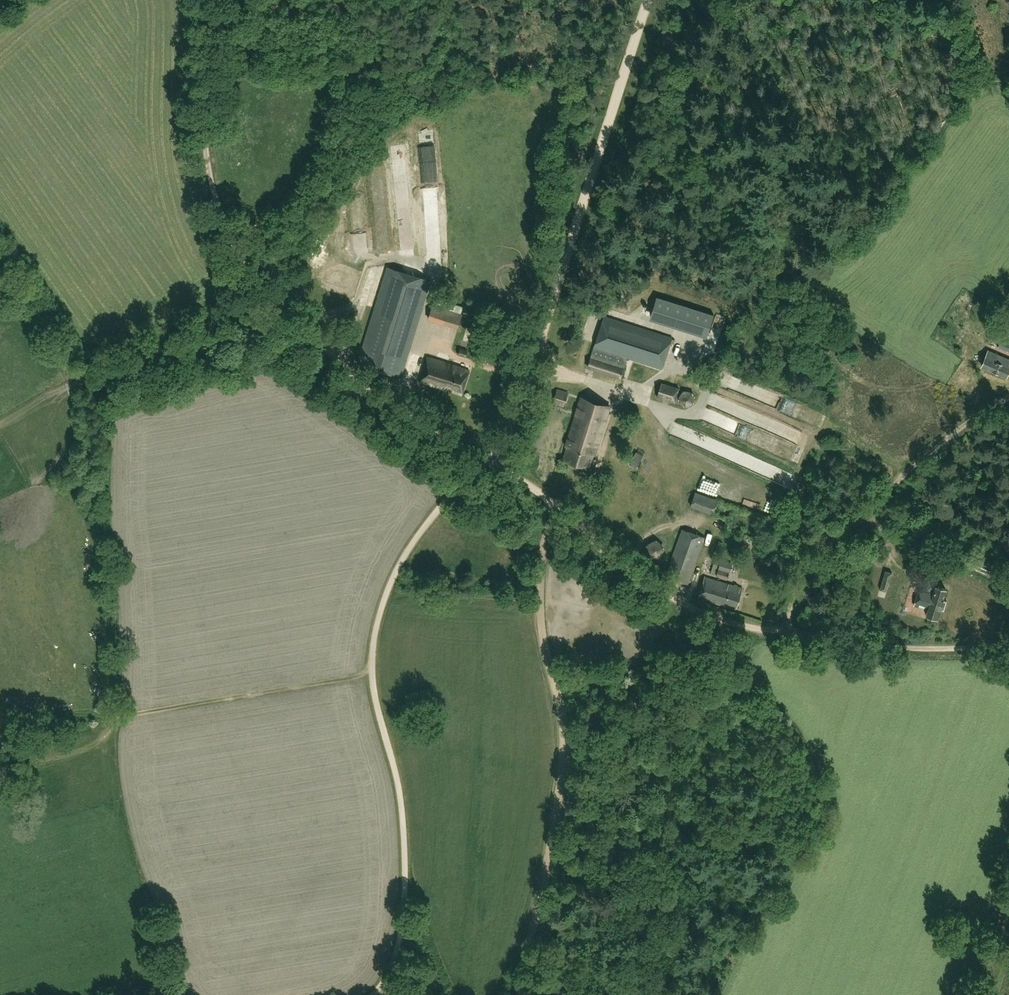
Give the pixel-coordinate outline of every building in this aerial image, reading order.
[(376,171),(379,219),(392,218),(389,170),(376,171)] [(430,230),(443,229),(442,189),(428,190),(430,230)] [(365,207),(355,208),(358,246),(368,245),(365,207)] [(362,252),(365,260),(370,258),(367,250),(362,252)] [(356,362),(400,375),(426,286),(428,280),(392,269),(385,267),(376,296),(356,362)] [(463,307),(454,305),(445,302),(446,298),(436,295),(427,319),(458,329),(463,314),(461,313),(463,307)] [(675,312),(671,328),(703,336),(707,320),(675,312)] [(621,378),(624,367),(627,358),(662,369),(672,338),(604,317),(588,368),(621,378)] [(998,348),(1008,353),(1008,344),(1002,340),(998,348)] [(468,352),(459,350),(457,355),(466,358),(468,352)] [(982,367),(1005,377),(1008,369),(1008,360),(988,351),(982,367)] [(468,371),(427,357),(419,382),(460,396),(468,371)] [(662,384),(656,398),(675,404),(680,389),(662,384)] [(557,390),(552,404),(563,408),(568,393),(557,390)] [(683,392),(678,400),(685,408),(694,403),(693,393),(683,392)] [(564,460),(589,468),(593,455),(595,456),(610,407),(581,398),(566,446),(568,447),(564,460)] [(715,412),(774,435),(778,423),(720,400),(715,412)] [(675,438),(687,443),(693,431),(680,426),(675,438)] [(682,530),(665,576),(688,584),(705,538),(682,530)] [(740,543),(746,541),(743,531),(737,532),(740,543)] [(651,547),(657,559),(667,554),(661,542),(651,547)] [(872,553),(870,563),(882,567),(884,557),(872,553)] [(716,576),(727,580),(729,573),(718,570),(716,576)] [(879,590),(887,592),(892,573),(885,571),(879,590)] [(698,598),(736,610),(743,589),(704,577),(698,598)] [(887,595),(894,597),(898,580),(891,578),(887,595)] [(914,606),(927,610),(928,610),(926,615),(937,619),(946,589),(935,586),(936,583),(927,580),(925,588),(920,587),(914,606)]
